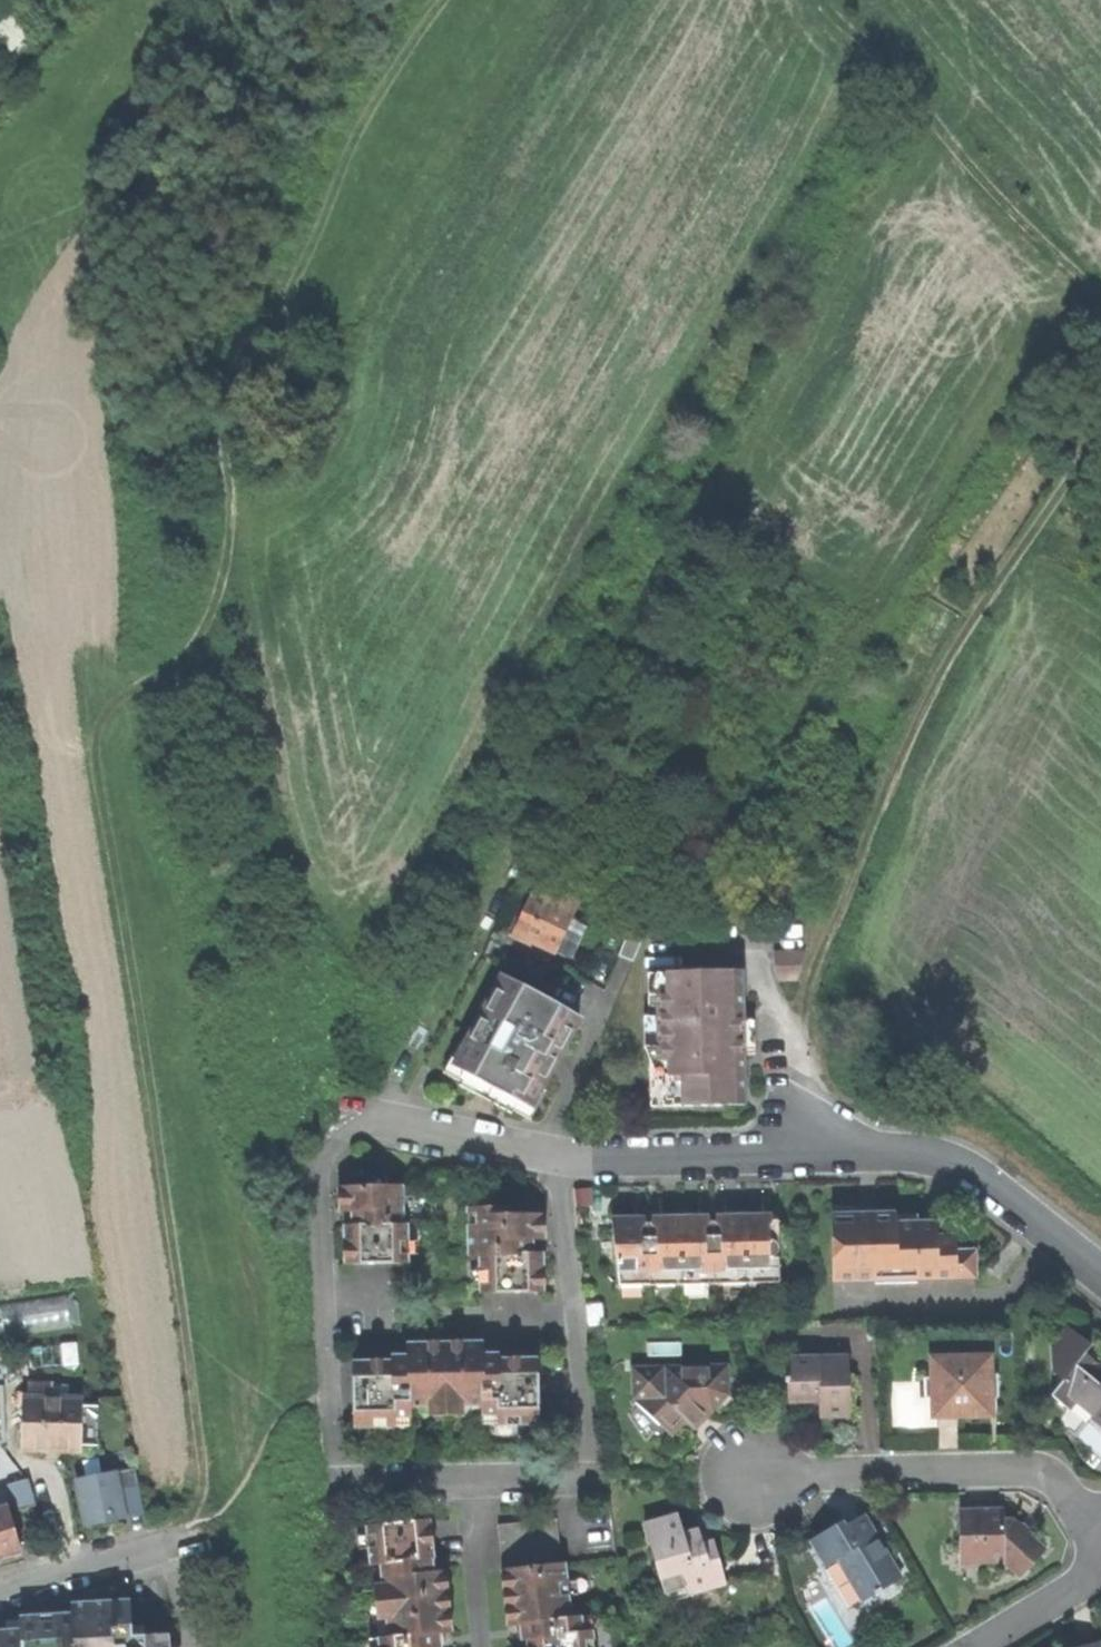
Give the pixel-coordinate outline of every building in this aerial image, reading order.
[(568,955),(580,929),(577,921),(568,917),(577,898),(537,879),(512,930),(537,942),(552,950),(551,951),(560,956),(568,955)] [(629,961),(643,930),(628,923),(614,954),(629,961)] [(777,979),(792,979),(801,950),(772,950),(773,971),(777,979)] [(646,1047),(647,1105),(694,1105),(741,1104),(740,1053),(740,1020),(739,970),(645,972),(646,1014),(646,1047)] [(464,1044),(454,1061),(466,1067),(463,1072),(514,1099),(516,1095),(529,1102),(538,1085),(542,1077),(545,1079),(563,1047),(560,1045),(577,1014),(551,1000),(549,1004),(525,991),(527,986),(502,973),(500,977),(485,1005),(482,1004),(465,1036),(467,1037),(464,1044)] [(479,1002),(482,1004),(485,1005),(500,977),(494,974),(479,1002)] [(752,1020),(740,1020),(740,1053),(753,1053),(752,1020)] [(545,1089),(538,1085),(529,1102),(516,1095),(514,1099),(463,1072),(466,1067),(454,1061),(464,1044),(458,1040),(441,1071),(458,1080),(456,1083),(481,1097),(508,1111),(510,1108),(529,1118),(545,1089)] [(342,1265),(404,1264),(404,1223),(400,1223),(400,1186),(337,1187),(337,1211),(347,1211),(354,1210),(354,1227),(347,1227),(342,1227),(342,1265)] [(476,1254),(477,1294),(540,1293),(540,1253),(534,1253),(525,1253),(525,1239),(534,1239),(542,1239),(541,1226),(541,1215),(507,1216),(507,1208),(473,1209),(473,1211),(474,1227),(465,1227),(466,1254),(476,1254)] [(465,1211),(465,1227),(474,1227),(473,1211),(465,1211)] [(873,1280),(873,1274),(895,1274),(894,1222),(894,1213),(871,1213),(870,1217),(861,1217),(855,1217),(854,1214),(830,1214),(832,1281),(873,1280)] [(621,1220),(608,1220),(609,1287),(777,1285),(778,1261),(769,1261),(776,1253),(776,1247),(762,1239),(777,1239),(776,1223),(767,1224),(761,1224),(761,1218),(743,1218),(723,1218),(723,1224),(708,1224),(697,1224),(697,1219),(677,1219),(656,1220),(656,1225),(643,1225),(633,1225),(633,1220),(621,1220)] [(917,1222),(894,1222),(895,1274),(915,1273),(915,1279),(973,1278),(973,1252),(954,1252),(953,1236),(933,1236),(933,1225),(923,1225),(917,1225),(917,1222)] [(534,1246),(534,1239),(525,1239),(525,1253),(534,1253),(534,1246)] [(1100,1421),(1100,1365),(1095,1361),(1083,1352),(1090,1342),(1065,1325),(1050,1344),(1051,1371),(1061,1379),(1050,1394),(1068,1408),(1080,1393),(1099,1406),(1094,1415),(1100,1421)] [(408,1405),(443,1405),(443,1341),(405,1341),(405,1352),(405,1360),(391,1360),(391,1363),(351,1363),(351,1428),(392,1428),(392,1417),(408,1417),(408,1405)] [(495,1355),(480,1355),(480,1345),(480,1341),(443,1341),(443,1405),(480,1405),(480,1416),(495,1416),(495,1426),(535,1425),(535,1357),(495,1358),(495,1355)] [(486,1345),(480,1345),(480,1355),(495,1355),(495,1345),(486,1345)] [(391,1352),(391,1360),(405,1360),(405,1352),(398,1352),(391,1352)] [(989,1357),(930,1357),(931,1418),(956,1417),(990,1417),(989,1393),(997,1393),(997,1369),(989,1369),(989,1357)] [(845,1361),(785,1362),(785,1397),(816,1396),(816,1414),(830,1414),(846,1414),(845,1361)] [(720,1366),(627,1368),(627,1400),(656,1428),(670,1419),(676,1428),(702,1408),(720,1395),(720,1366)] [(23,1397),(22,1450),(51,1451),(81,1452),(81,1399),(23,1397)] [(8,1483),(16,1480),(2,1433),(0,1433),(0,1485),(8,1483)] [(90,1525),(153,1519),(149,1469),(85,1475),(90,1525)] [(27,1477),(16,1480),(8,1483),(17,1511),(34,1506),(27,1477)] [(18,1551),(6,1506),(0,1508),(0,1556),(18,1551)] [(1019,1570),(1042,1545),(1012,1515),(1002,1515),(1001,1508),(981,1508),(962,1508),(962,1546),(982,1546),(982,1558),(1002,1558),(1019,1570)] [(860,1600),(899,1577),(863,1514),(844,1525),(841,1521),(830,1527),(804,1542),(819,1568),(836,1558),(860,1600)] [(668,1602),(722,1584),(713,1558),(708,1541),(699,1544),(694,1529),(681,1533),(675,1515),(643,1525),(668,1602)] [(589,1631),(578,1632),(577,1615),(568,1616),(562,1562),(559,1562),(555,1516),(497,1522),(507,1622),(513,1621),(520,1621),(522,1640),(524,1639),(525,1646),(591,1646),(589,1631)] [(449,1631),(444,1571),(433,1572),(425,1572),(424,1559),(430,1559),(427,1522),(364,1527),(367,1565),(378,1564),(385,1637),(374,1638),(375,1646),(434,1646),(433,1633),(449,1631)] [(962,1558),(982,1558),(982,1546),(962,1546),(962,1558)] [(432,1558),(430,1559),(424,1559),(425,1572),(433,1572),(433,1565),(432,1558)] [(22,1629),(0,1630),(0,1646),(170,1646),(170,1634),(131,1635),(130,1601),(72,1603),(72,1607),(73,1614),(57,1615),(21,1616),(22,1629)] [(588,1614),(577,1615),(578,1632),(589,1631),(588,1614)] [(515,1640),(522,1640),(520,1621),(513,1621),(514,1630),(515,1640)] [(449,1631),(433,1633),(434,1646),(446,1646),(451,1646),(450,1639),(449,1631)]
